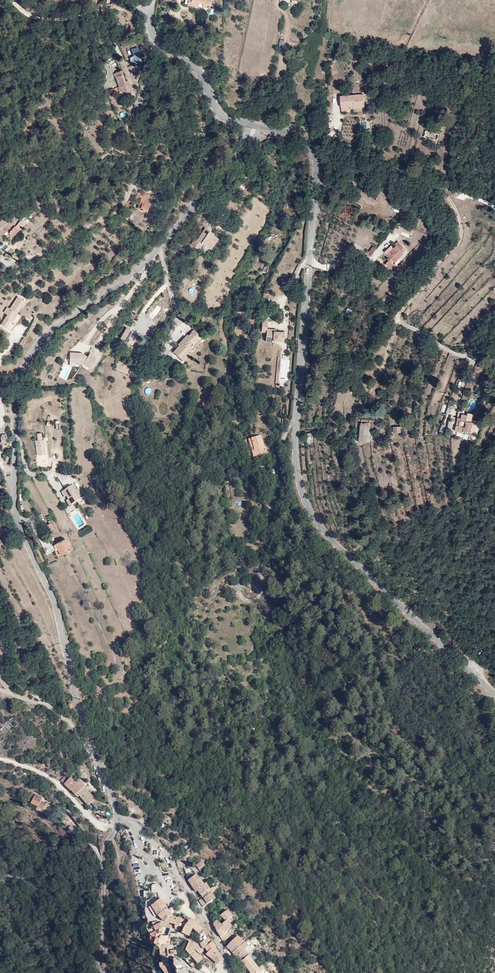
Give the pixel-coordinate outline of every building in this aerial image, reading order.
[(140,54),(129,57),(133,70),(144,67),(140,54)] [(116,88),(117,92),(120,92),(123,99),(132,96),(127,81),(125,82),(121,72),(115,74),(117,78),(115,80),(118,87),(116,88)] [(340,96),(340,106),(340,110),(350,110),(350,106),(353,106),(353,108),(364,108),(364,98),(359,98),(359,95),(340,96)] [(368,174),(367,175),(369,176),(373,168),(364,164),(362,169),(366,171),(365,172),(368,174)] [(367,175),(366,177),(372,180),(376,170),(373,168),(369,176),(367,175)] [(142,205),(142,207),(148,208),(149,199),(147,199),(148,195),(143,194),(143,199),(138,198),(137,204),(142,205)] [(200,236),(202,232),(203,228),(198,225),(199,224),(193,220),(186,232),(184,231),(180,239),(188,243),(192,237),(197,239),(200,236)] [(420,225),(413,221),(408,227),(415,231),(420,225)] [(10,237),(19,228),(16,223),(13,226),(12,225),(5,232),(10,237)] [(207,230),(205,229),(202,232),(200,236),(197,239),(200,241),(207,230)] [(395,243),(392,245),(384,249),(390,258),(401,252),(400,249),(403,247),(401,243),(399,238),(394,241),(395,243)] [(8,249),(13,252),(18,246),(14,242),(8,249)] [(389,260),(385,254),(380,257),(384,263),(389,260)] [(384,264),(388,269),(394,265),(390,260),(384,264)] [(18,297),(10,308),(8,307),(5,311),(9,313),(8,314),(1,324),(6,328),(11,331),(21,316),(17,314),(16,312),(20,306),(22,307),(26,302),(18,297)] [(281,329),(273,328),(270,328),(270,326),(263,325),(263,317),(258,317),(258,329),(262,329),(262,335),(270,336),(270,337),(279,337),(279,333),(281,333),(281,329)] [(189,330),(192,325),(184,321),(181,326),(189,330)] [(122,341),(126,342),(129,338),(133,332),(126,330),(122,341)] [(192,330),(190,332),(186,353),(192,347),(190,345),(195,339),(198,335),(192,330)] [(186,353),(190,332),(187,336),(182,342),(181,341),(177,345),(178,346),(172,353),(182,361),(186,356),(185,355),(186,353)] [(199,342),(195,339),(190,345),(192,347),(194,348),(199,342)] [(85,367),(93,354),(91,352),(87,357),(83,354),(71,352),(71,363),(80,364),(85,367)] [(99,358),(93,354),(85,367),(90,370),(99,358)] [(460,429),(462,436),(469,435),(469,432),(476,431),(474,421),(472,421),(470,413),(466,414),(466,416),(461,417),(461,416),(456,417),(458,423),(462,422),(464,429),(460,429)] [(359,443),(368,444),(369,441),(370,441),(371,434),(369,434),(371,424),(365,423),(365,419),(362,419),(362,423),(359,443)] [(251,450),(254,459),(256,458),(252,449),(255,449),(258,457),(268,453),(266,447),(264,447),(260,436),(248,441),(251,450)] [(35,442),(37,451),(45,450),(43,440),(35,442)] [(251,460),(254,459),(251,450),(248,441),(244,443),(251,460)] [(63,493),(70,506),(84,499),(79,490),(76,491),(73,486),(63,493)] [(82,539),(92,532),(89,528),(79,534),(82,539)] [(55,545),(60,555),(71,550),(65,539),(55,545)] [(60,781),(63,783),(68,777),(65,775),(60,781)] [(79,787),(76,781),(70,785),(74,791),(77,790),(85,804),(96,798),(93,792),(90,794),(87,788),(89,787),(86,782),(79,787)] [(42,796),(36,791),(31,802),(38,806),(40,799),(42,796)] [(38,806),(37,808),(54,816),(57,809),(50,806),(51,804),(40,799),(38,806)] [(202,859),(196,864),(201,871),(208,865),(202,859)] [(197,872),(188,879),(196,891),(198,889),(205,881),(197,872)] [(205,881),(198,889),(203,896),(213,889),(207,879),(205,881)] [(198,900),(204,906),(216,896),(213,889),(203,896),(198,900)] [(162,896),(158,899),(153,902),(152,903),(154,909),(158,913),(168,906),(162,896)] [(168,906),(158,913),(162,918),(166,920),(169,915),(172,913),(173,912),(171,910),(168,906)] [(229,907),(220,914),(225,919),(228,917),(234,914),(229,907)] [(169,915),(166,920),(175,922),(175,926),(182,925),(184,920),(187,917),(183,917),(183,916),(173,913),(172,913),(169,915)] [(187,920),(182,931),(191,935),(194,927),(200,931),(205,925),(195,917),(191,917),(187,920)] [(225,919),(222,922),(229,930),(234,925),(228,917),(225,919)] [(219,918),(212,922),(221,937),(228,931),(229,930),(222,922),(219,918)] [(171,927),(172,923),(160,921),(153,924),(156,929),(163,925),(171,927)] [(228,931),(221,937),(224,942),(232,935),(228,931)] [(160,936),(159,942),(168,943),(169,934),(164,934),(162,933),(160,936)] [(233,938),(226,945),(232,952),(245,939),(238,934),(233,938)] [(209,935),(201,942),(204,948),(205,947),(213,939),(209,935)] [(191,954),(198,962),(204,956),(200,953),(203,950),(198,942),(192,939),(190,938),(189,941),(186,948),(191,954)] [(213,939),(205,947),(208,951),(212,946),(216,944),(217,943),(214,938),(213,939)] [(245,939),(232,952),(241,959),(250,952),(255,947),(247,938),(245,939)] [(224,956),(216,944),(212,946),(208,951),(206,952),(218,962),(222,958),(224,956)] [(261,967),(250,952),(241,959),(252,972),(264,972),(261,967)] [(191,954),(186,959),(187,961),(193,967),(198,962),(191,954)] [(184,958),(176,955),(175,960),(178,965),(186,963),(186,962),(184,958)] [(160,960),(160,964),(166,972),(173,972),(171,964),(167,965),(166,960),(160,960)]
